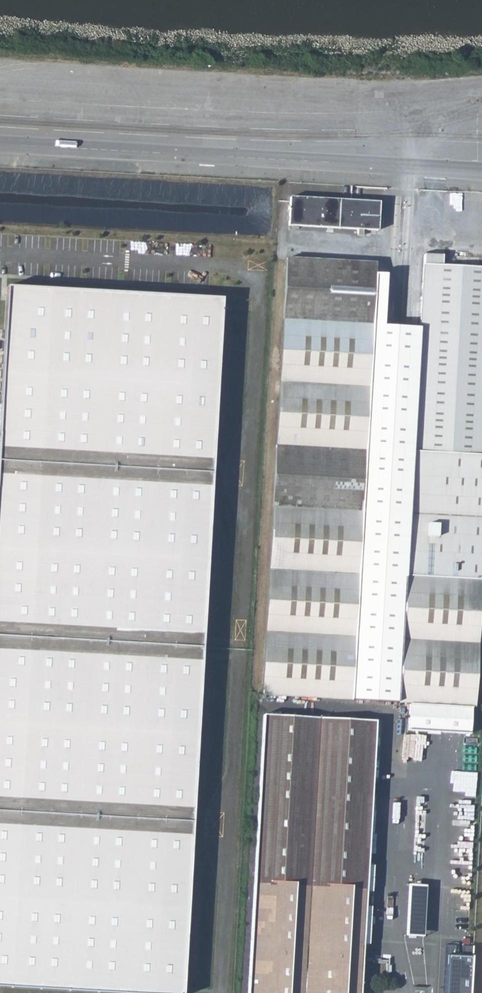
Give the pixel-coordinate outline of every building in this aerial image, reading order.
[(362,231),(377,232),(379,203),(290,198),(289,227),(355,231),(362,231)] [(424,253),(424,265),(443,266),(444,254),(424,253)] [(286,261),(262,696),(352,701),(374,272),(374,267),(286,261)] [(415,452),(481,455),(481,268),(443,266),(424,265),(421,325),(415,452)] [(385,272),(374,272),(352,701),(400,705),(421,325),(382,323),(385,272)] [(0,483),(0,988),(123,992),(189,992),(225,298),(10,283),(0,483)] [(415,452),(408,579),(481,581),(481,455),(415,452)] [(478,626),(480,624),(481,595),(481,581),(408,579),(400,705),(474,708),(478,626)] [(472,709),(409,706),(408,733),(471,736),(472,709)] [(264,716),(248,992),(361,992),(376,723),(264,716)]
